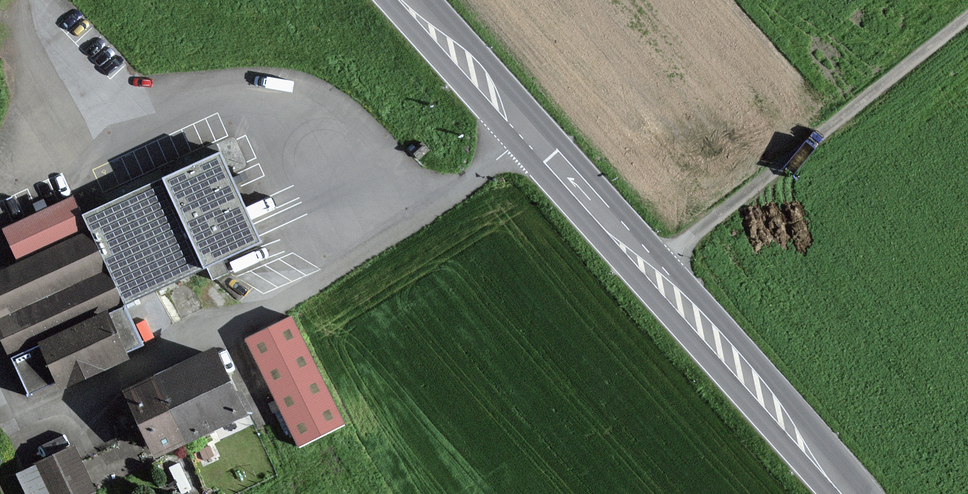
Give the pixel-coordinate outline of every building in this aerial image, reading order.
[(257,243),(217,156),(159,182),(199,270),(257,243)] [(199,270),(159,182),(79,218),(119,306),(199,270)] [(137,345),(119,306),(79,218),(70,199),(3,230),(19,266),(0,274),(0,332),(28,393),(56,380),(59,387),(120,360),(117,354),(137,345)] [(343,426),(289,318),(243,341),(297,449),(343,426)] [(242,416),(211,351),(153,379),(183,443),(242,416)] [(151,458),(183,443),(153,379),(122,393),(124,397),(117,400),(129,424),(134,421),(151,458)] [(38,463),(51,493),(93,493),(72,448),(38,463)]
